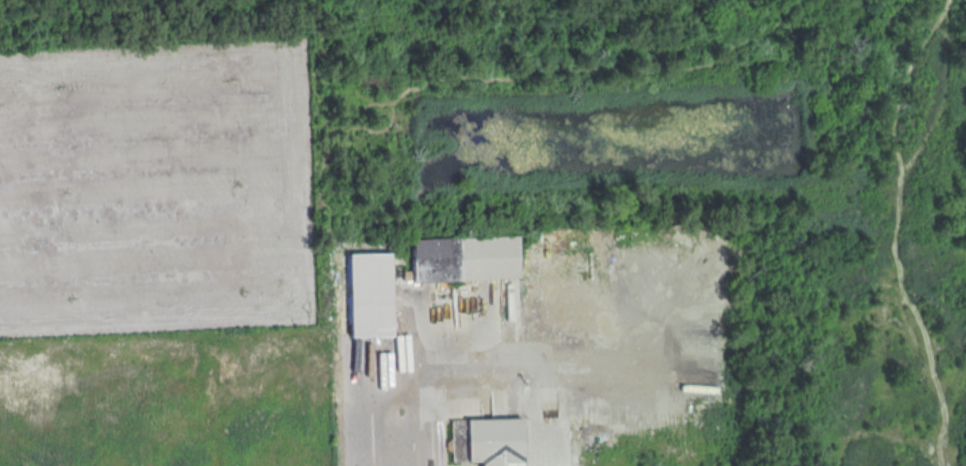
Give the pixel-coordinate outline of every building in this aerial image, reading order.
[(410,237),(516,233),(518,276),(412,279),(410,237)] [(346,251),(388,250),(390,335),(349,336),(346,251)] [(520,416),(521,465),(479,465),(479,460),(450,460),(449,418),(520,416)]
